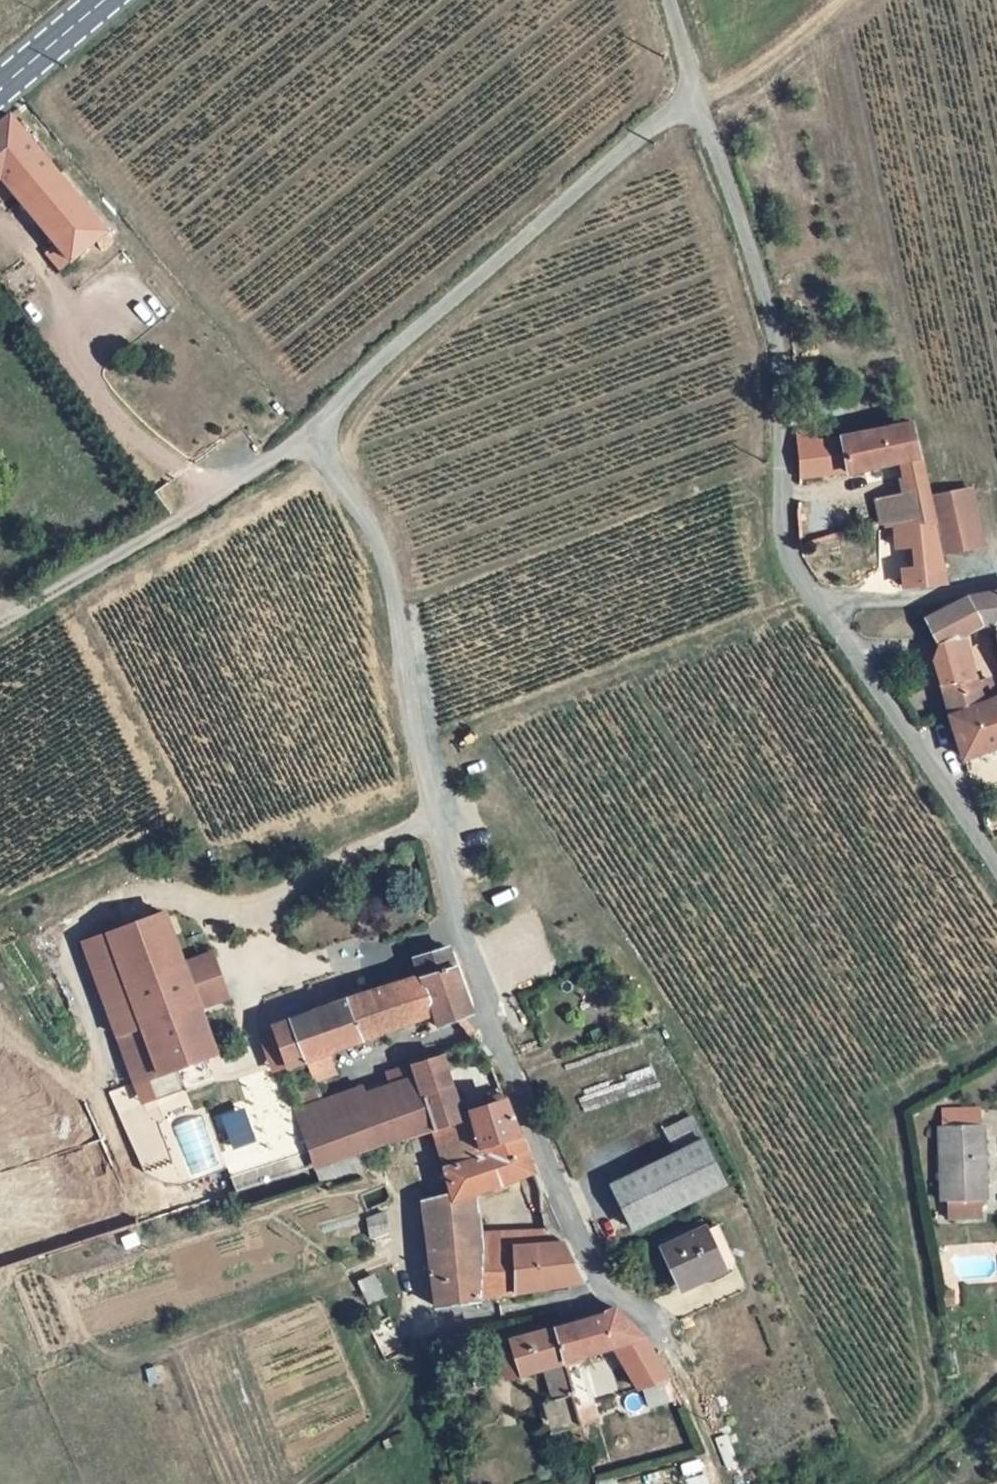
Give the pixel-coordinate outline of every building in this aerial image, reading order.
[(105,226),(10,112),(0,120),(0,176),(1,175),(55,239),(42,250),(56,266),(105,226)] [(798,474),(901,461),(907,492),(911,512),(892,517),(882,519),(884,543),(918,537),(921,559),(939,556),(929,499),(916,425),(822,441),(819,426),(798,428),(798,474)] [(929,499),(939,556),(983,544),(972,487),(929,499)] [(907,492),(888,495),(892,517),(911,512),(907,492)] [(803,500),(802,530),(823,524),(819,498),(803,500)] [(924,583),(944,583),(939,556),(921,559),(922,566),(924,583)] [(924,583),(922,566),(905,567),(906,584),(924,583)] [(969,593),(925,623),(940,643),(963,636),(996,624),(996,589),(969,593)] [(935,664),(938,676),(966,668),(963,636),(940,643),(941,652),(938,660),(935,664)] [(966,668),(938,676),(952,713),(981,704),(973,666),(966,668)] [(981,704),(952,713),(967,762),(996,751),(996,698),(981,704)] [(131,1078),(218,1046),(202,1001),(183,950),(165,900),(78,932),(131,1078)] [(406,946),(413,965),(268,1016),(269,1020),(258,1024),(271,1062),(285,1057),(286,1062),(307,1055),(314,1073),(338,1064),(332,1046),(424,1014),(429,1027),(480,1009),(452,930),(406,946)] [(183,950),(202,1001),(231,991),(213,939),(183,950)] [(420,1087),(450,1077),(441,1045),(411,1056),(420,1087)] [(420,1087),(411,1056),(385,1063),(388,1075),(357,1084),(355,1078),(291,1095),(297,1115),(279,1120),(289,1161),(311,1154),(332,1148),(381,1133),(410,1126),(429,1119),(420,1087)] [(429,1119),(459,1107),(450,1077),(420,1087),(429,1119)] [(476,1091),(478,1100),(464,1105),(474,1137),(510,1127),(497,1084),(476,1091)] [(256,1131),(240,1090),(216,1099),(231,1140),(256,1131)] [(449,1184),(465,1180),(525,1167),(510,1127),(474,1137),(464,1105),(459,1107),(429,1119),(449,1184)] [(942,1188),(947,1188),(947,1206),(983,1204),(983,1186),(987,1185),(986,1113),(940,1114),(942,1188)] [(651,1129),(662,1150),(593,1184),(611,1218),(705,1173),(677,1117),(651,1129)] [(332,1148),(311,1154),(315,1168),(335,1162),(332,1148)] [(425,1203),(467,1202),(465,1180),(449,1184),(424,1187),(425,1203)] [(382,1198),(364,1203),(369,1223),(387,1217),(382,1198)] [(426,1249),(473,1246),(470,1223),(467,1202),(425,1203),(426,1249)] [(690,1212),(647,1233),(668,1272),(710,1250),(690,1212)] [(553,1240),(536,1216),(470,1223),(473,1246),(497,1244),(522,1242),(553,1240)] [(522,1242),(525,1264),(566,1259),(553,1240),(522,1242)] [(486,1287),(504,1285),(497,1244),(473,1246),(426,1249),(427,1293),(486,1287)] [(577,1275),(566,1259),(525,1264),(527,1282),(577,1275)] [(381,1278),(377,1263),(358,1268),(363,1283),(381,1278)] [(579,1345),(612,1336),(639,1328),(629,1313),(616,1302),(610,1297),(595,1300),(597,1304),(551,1317),(559,1351),(579,1345)] [(542,1401),(534,1404),(541,1425),(576,1418),(571,1399),(559,1351),(551,1317),(509,1329),(512,1343),(497,1347),(503,1366),(538,1357),(545,1392),(541,1394),(542,1401)] [(612,1336),(633,1378),(663,1366),(639,1328),(612,1336)] [(591,1394),(579,1345),(559,1351),(571,1399),(591,1394)] [(532,1397),(534,1404),(542,1401),(541,1394),(532,1397)] [(597,1419),(591,1394),(571,1399),(576,1418),(580,1434),(587,1432),(593,1427),(597,1421),(597,1419)]
